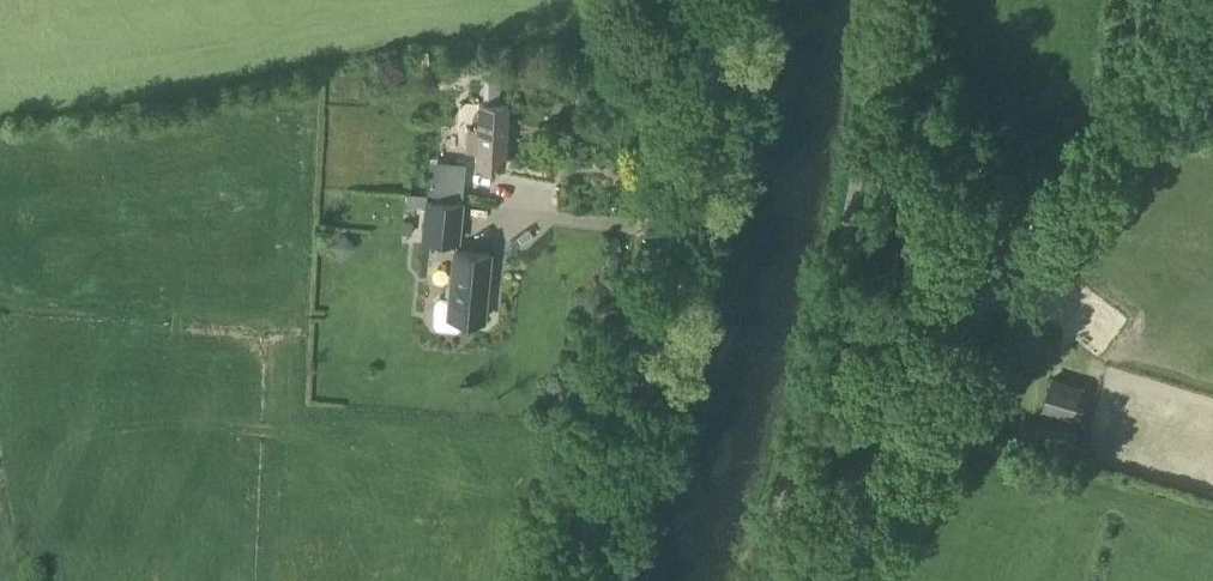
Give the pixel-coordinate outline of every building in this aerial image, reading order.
[(465,148),(476,149),(475,163),(503,165),(506,104),(478,103),(477,128),(466,127),(465,148)] [(443,185),(444,162),(429,161),(427,184),(426,193),(442,194),(459,196),(460,186),(443,185)] [(407,194),(406,204),(421,205),(421,195),(407,194)] [(423,199),(423,206),(420,239),(459,241),(462,202),(460,202),(423,199)] [(434,325),(461,328),(462,317),(482,319),(489,254),(454,250),(449,296),(437,295),(434,325)] [(1044,408),(1072,416),(1081,388),(1052,379),(1044,408)]
